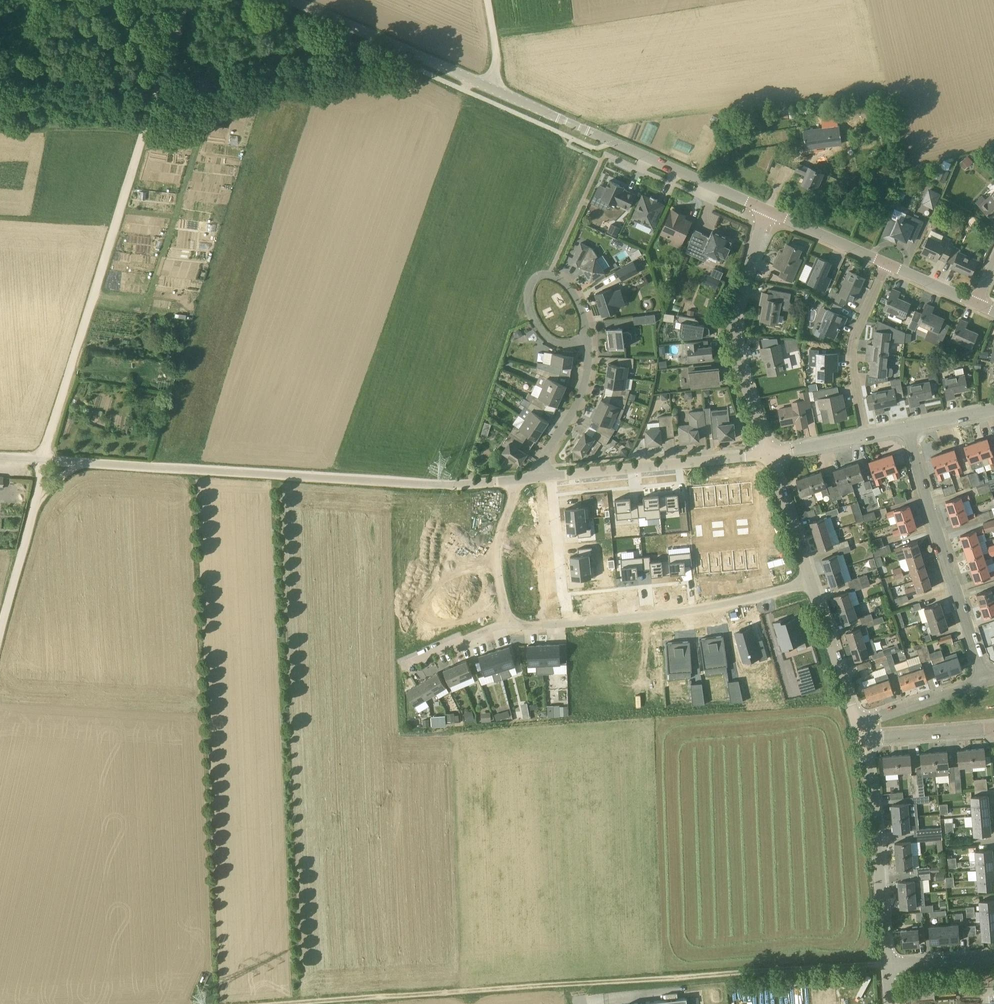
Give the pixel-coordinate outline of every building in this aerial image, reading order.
[(841,143),(839,129),(855,127),(853,119),(835,121),(836,126),(803,130),(806,148),(841,143)] [(231,134),(230,142),(237,143),(238,136),(231,134)] [(760,155),(771,160),(778,143),(763,148),(760,155)] [(968,156),(960,163),(965,169),(973,162),(968,156)] [(810,168),(809,169),(799,164),(796,170),(806,175),(803,183),(816,189),(821,178),(823,174),(810,168)] [(936,178),(944,182),(949,171),(941,168),(936,178)] [(833,190),(838,179),(831,176),(830,177),(829,176),(826,184),(827,184),(833,190)] [(625,187),(609,181),(606,188),(599,184),(591,202),(598,205),(601,198),(617,205),(618,203),(620,204),(620,205),(628,209),(635,194),(627,190),(627,191),(624,190),(625,187)] [(939,195),(929,190),(923,203),(933,207),(939,195)] [(987,200),(982,195),(976,202),(981,207),(992,218),(993,216),(993,193),(987,200)] [(643,196),(633,218),(653,227),(663,205),(657,202),(643,196)] [(686,215),(672,209),(661,234),(672,239),(682,243),(692,221),(684,218),(686,215)] [(922,222),(895,209),(883,236),(892,240),(894,235),(906,240),(907,238),(913,241),(922,222)] [(972,228),(979,224),(975,217),(968,221),(972,228)] [(620,228),(611,224),(607,232),(617,236),(620,228)] [(714,231),(713,231),(710,237),(702,233),(697,242),(691,239),(686,252),(706,261),(709,255),(710,250),(720,255),(725,258),(729,248),(725,246),(728,238),(721,234),(720,232),(716,230),(714,231)] [(955,241),(943,236),(944,236),(932,230),(921,253),(937,260),(938,257),(946,261),(946,260),(953,246),(954,244),(955,241)] [(593,249),(581,243),(571,263),(578,267),(579,266),(584,274),(586,273),(591,280),(604,271),(596,258),(598,257),(593,249)] [(792,271),(802,250),(787,244),(781,256),(778,255),(773,265),(783,269),(780,276),(792,281),(795,272),(792,271)] [(977,261),(966,256),(959,253),(961,249),(953,246),(946,260),(954,263),(952,267),(970,275),(977,261)] [(632,260),(642,254),(639,249),(629,254),(632,260)] [(144,260),(154,264),(157,258),(146,254),(144,260)] [(831,263),(818,257),(813,268),(807,282),(826,290),(831,278),(825,275),(831,263)] [(638,271),(633,262),(618,270),(622,280),(638,271)] [(806,281),(813,266),(806,263),(799,278),(806,281)] [(711,276),(707,284),(716,288),(720,280),(719,280),(723,272),(714,269),(711,276)] [(865,278),(849,271),(844,282),(839,294),(836,292),(835,293),(830,290),(827,297),(845,305),(848,298),(854,301),(865,278)] [(625,304),(625,303),(621,289),(613,292),(612,288),(596,294),(603,315),(619,310),(618,306),(625,304)] [(781,303),(789,304),(791,293),(769,289),(769,293),(762,292),(761,300),(764,301),(761,320),(777,323),(781,303)] [(904,317),(910,303),(897,297),(900,292),(893,289),(884,308),(904,317)] [(793,306),(801,307),(802,298),(795,296),(793,306)] [(710,299),(706,307),(713,310),(717,302),(710,299)] [(915,330),(918,323),(929,328),(924,339),(940,346),(950,325),(942,321),(943,318),(931,313),(933,307),(926,304),(921,314),(915,311),(908,327),(915,330)] [(847,317),(844,316),(829,309),(820,329),(817,328),(814,334),(823,339),(826,332),(835,336),(838,329),(840,330),(842,325),(843,325),(847,317)] [(655,314),(633,316),(634,324),(656,322),(655,314)] [(709,327),(704,327),(704,325),(694,324),(696,317),(678,315),(678,318),(678,320),(679,322),(681,322),(680,331),(680,333),(681,335),(682,337),(684,338),(686,338),(710,335),(709,327)] [(971,347),(978,333),(965,327),(967,322),(961,319),(956,330),(952,339),(971,347)] [(890,341),(904,343),(904,342),(905,333),(905,332),(879,320),(878,321),(880,322),(880,331),(875,331),(874,345),(868,344),(867,352),(888,354),(890,341)] [(630,342),(632,339),(631,334),(628,332),(623,332),(622,327),(606,330),(606,328),(605,328),(607,341),(605,341),(606,349),(608,349),(608,351),(609,351),(609,349),(625,347),(625,343),(630,342)] [(714,349),(712,348),(711,346),(706,347),(705,341),(708,341),(708,340),(685,342),(687,354),(689,354),(689,362),(713,359),(713,357),(714,355),(714,349)] [(786,371),(780,344),(761,349),(762,356),(764,355),(769,375),(780,372),(786,371)] [(799,350),(797,344),(786,346),(787,353),(792,352),(799,350)] [(553,353),(551,364),(538,362),(537,367),(545,369),(560,374),(562,368),(560,368),(560,365),(571,367),(573,351),(573,352),(564,351),(564,354),(553,353)] [(872,360),(871,374),(877,375),(877,383),(876,383),(887,380),(888,376),(891,376),(893,375),(893,370),(892,368),(887,367),(888,354),(867,352),(867,353),(866,359),(872,360)] [(832,367),(837,367),(836,354),(824,354),(817,354),(817,366),(812,366),(812,379),(817,379),(817,381),(833,380),(832,367)] [(608,369),(607,375),(627,378),(628,368),(629,367),(634,368),(634,361),(634,357),(618,357),(618,358),(620,358),(620,360),(620,365),(609,364),(609,363),(608,369)] [(944,362),(935,363),(937,373),(946,371),(944,362)] [(543,387),(562,396),(566,385),(556,381),(558,374),(560,374),(545,369),(537,367),(536,372),(543,375),(548,377),(543,387)] [(702,389),(710,388),(710,387),(710,384),(718,383),(717,371),(710,372),(710,370),(712,369),(692,371),(693,385),(701,384),(702,389)] [(930,382),(937,381),(935,373),(928,374),(929,381),(930,382)] [(968,389),(965,374),(963,374),(955,376),(943,379),(945,388),(947,399),(955,398),(954,392),(968,389)] [(606,386),(614,387),(612,394),(612,395),(627,399),(630,389),(625,388),(627,378),(607,375),(605,386),(606,386)] [(904,396),(900,378),(896,379),(890,380),(892,389),(884,390),(872,393),(873,394),(866,395),(869,410),(876,409),(877,414),(884,412),(883,406),(897,403),(896,398),(904,396)] [(930,384),(930,382),(929,381),(908,386),(909,395),(912,407),(920,405),(918,399),(932,396),(930,384)] [(808,385),(810,392),(818,390),(817,383),(808,385)] [(557,406),(562,396),(543,387),(539,397),(534,395),(531,402),(545,409),(549,402),(557,405),(557,406)] [(830,396),(828,388),(818,390),(810,392),(809,392),(810,401),(818,399),(820,409),(823,422),(831,421),(847,418),(842,394),(839,394),(830,396)] [(809,391),(799,392),(801,400),(793,402),(793,406),(779,409),(782,425),(797,422),(798,427),(808,425),(804,409),(811,407),(810,401),(809,392),(809,391)] [(602,399),(601,398),(597,409),(615,417),(620,419),(624,409),(627,399),(612,395),(610,402),(602,399)] [(532,410),(525,419),(542,431),(549,421),(548,421),(541,416),(545,409),(531,402),(527,408),(532,410)] [(704,411),(705,418),(711,417),(711,423),(713,438),(720,438),(720,439),(735,438),(734,423),(730,424),(728,405),(727,405),(728,413),(718,414),(718,409),(714,410),(711,410),(710,407),(710,408),(704,408),(704,411)] [(597,429),(610,437),(616,429),(611,427),(615,417),(597,409),(592,419),(593,419),(601,423),(597,429)] [(706,433),(705,424),(705,418),(704,411),(689,412),(690,425),(682,425),(683,432),(679,432),(680,444),(694,443),(693,440),(700,440),(699,434),(706,433)] [(672,415),(659,417),(659,422),(660,428),(648,430),(646,430),(647,445),(662,443),(662,437),(675,436),(672,415)] [(525,419),(519,428),(515,426),(511,432),(524,441),(522,439),(527,433),(535,440),(536,440),(542,431),(525,419)] [(491,424),(485,422),(481,435),(487,437),(491,424)] [(593,453),(594,454),(602,443),(605,446),(610,437),(597,429),(592,436),(586,432),(585,431),(572,451),(573,450),(574,451),(575,459),(584,458),(584,457),(582,457),(582,456),(587,449),(593,453)] [(524,441),(511,432),(502,445),(506,447),(503,452),(509,456),(502,465),(502,467),(516,466),(517,467),(527,454),(526,453),(519,448),(524,441)] [(984,465),(990,463),(993,462),(993,458),(992,450),(988,438),(976,442),(984,465)] [(628,440),(625,445),(631,448),(634,443),(628,440)] [(976,442),(964,446),(968,458),(972,469),(984,465),(976,442)] [(962,472),(956,454),(955,449),(943,453),(948,468),(954,466),(957,474),(962,472)] [(943,453),(932,457),(931,457),(939,480),(944,479),(941,470),(948,468),(943,453)] [(893,454),(885,457),(881,458),(886,473),(892,471),(895,478),(900,477),(893,454)] [(881,458),(869,462),(877,485),(881,484),(879,476),(886,473),(881,458)] [(847,466),(852,482),(864,478),(862,474),(859,462),(847,466)] [(847,466),(840,468),(833,470),(837,482),(838,486),(839,486),(840,490),(835,492),(837,499),(842,497),(841,494),(854,490),(851,482),(852,482),(847,466)] [(827,487),(822,471),(809,475),(815,491),(821,489),(823,496),(828,494),(831,501),(837,499),(835,492),(832,485),(827,487)] [(983,480),(979,481),(976,472),(968,475),(972,487),(976,485),(984,483),(983,480)] [(809,475),(796,480),(801,495),(815,491),(809,475)] [(960,477),(964,489),(972,487),(968,475),(960,477)] [(872,487),(870,480),(864,482),(866,490),(872,487)] [(992,491),(991,491),(989,484),(989,482),(984,483),(976,485),(979,495),(992,491)] [(752,505),(750,484),(738,485),(740,506),(752,505)] [(725,486),(727,507),(740,506),(738,485),(725,486)] [(954,485),(943,488),(945,496),(957,492),(954,485)] [(713,487),(715,508),(727,507),(725,486),(713,487)] [(701,488),(703,509),(715,508),(713,487),(701,488)] [(875,495),(882,493),(879,487),(873,489),(875,495)] [(689,489),(690,510),(703,509),(701,488),(689,489)] [(687,513),(686,499),(679,500),(678,493),(659,495),(660,510),(679,508),(679,513),(687,513)] [(905,493),(893,497),(896,504),(907,501),(905,493)] [(963,501),(970,499),(968,494),(957,497),(946,501),(950,513),(965,508),(963,501)] [(660,510),(659,495),(643,496),(644,504),(638,504),(639,517),(645,517),(646,519),(661,518),(660,510)] [(639,517),(638,504),(631,505),(630,498),(615,499),(617,519),(639,517)] [(858,502),(851,504),(853,513),(861,511),(858,502)] [(913,517),(909,505),(898,509),(887,512),(888,517),(890,524),(898,522),(913,517)] [(585,507),(566,509),(567,519),(586,517),(585,507)] [(818,507),(807,511),(809,517),(820,513),(818,507)] [(837,508),(828,511),(825,512),(827,518),(839,514),(837,508)] [(950,513),(954,525),(965,521),(976,517),(974,512),(967,515),(965,508),(950,513)] [(798,513),(801,520),(808,517),(806,510),(798,513)] [(989,511),(980,514),(982,520),(991,517),(993,516),(993,514),(993,510),(989,511)] [(874,511),(863,515),(865,521),(876,518),(874,511)] [(567,519),(568,531),(576,531),(577,537),(591,536),(590,528),(587,528),(586,517),(567,519)] [(913,517),(898,522),(900,529),(893,531),(894,536),(905,532),(916,529),(913,517)] [(829,531),(825,518),(822,519),(811,522),(815,536),(829,531)] [(983,523),(986,532),(993,530),(993,519),(983,523)] [(964,547),(979,542),(977,535),(985,532),(983,527),(960,535),(964,547)] [(819,550),(833,545),(833,544),(829,531),(815,536),(819,550)] [(873,549),(885,546),(882,537),(870,541),(873,549)] [(836,543),(836,544),(838,549),(849,545),(847,539),(840,542),(836,543)] [(917,541),(906,544),(894,548),(896,553),(897,553),(904,550),(906,557),(921,552),(917,541)] [(979,542),(964,547),(968,558),(983,553),(979,542)] [(873,549),(872,550),(875,558),(879,556),(892,552),(889,544),(885,546),(873,549)] [(849,545),(838,549),(839,554),(840,555),(843,554),(844,553),(851,551),(849,545)] [(758,571),(756,550),(744,551),(745,572),(758,571)] [(992,557),(992,556),(993,555),(993,550),(989,551),(983,553),(968,558),(972,570),(987,565),(985,559),(992,557)] [(731,552),(733,573),(745,572),(744,551),(731,552)] [(669,554),(669,559),(671,574),(686,573),(685,566),(692,565),(691,552),(669,554)] [(719,553),(721,574),(733,573),(731,552),(719,553)] [(921,552),(906,557),(910,568),(925,564),(921,552)] [(707,554),(709,575),(721,574),(719,553),(707,554)] [(589,554),(570,556),(571,568),(590,566),(589,554)] [(695,555),(696,576),(709,575),(707,554),(695,555)] [(841,568),(836,556),(836,555),(823,559),(827,573),(841,568)] [(621,558),(623,579),(638,577),(638,570),(644,570),(643,556),(621,558)] [(671,574),(669,559),(650,561),(650,556),(643,556),(644,570),(650,569),(651,576),(652,576),(671,574)] [(925,564),(910,568),(914,580),(928,575),(925,564)] [(972,570),(976,582),(993,576),(993,570),(989,572),(987,565),(972,570)] [(595,576),(591,576),(590,566),(571,568),(573,579),(581,578),(582,585),(595,584),(595,576)] [(841,568),(827,573),(831,586),(843,583),(845,582),(845,581),(841,568)] [(914,580),(916,585),(905,588),(907,595),(895,598),(897,604),(909,600),(908,595),(932,587),(928,575),(914,580)] [(861,582),(859,576),(852,579),(851,579),(848,580),(849,586),(850,586),(861,582)] [(863,587),(861,582),(850,586),(849,586),(851,591),(855,589),(863,587)] [(988,590),(977,594),(981,605),(993,601),(993,597),(993,594),(993,593),(993,588),(988,590)] [(853,605),(851,598),(849,592),(835,596),(839,610),(853,605)] [(981,605),(985,617),(993,614),(993,601),(981,605)] [(921,608),(919,602),(912,604),(913,606),(914,611),(918,609),(921,608)] [(929,606),(925,607),(921,608),(918,609),(922,622),(929,620),(944,615),(940,602),(929,606)] [(857,619),(856,616),(853,605),(839,610),(843,623),(855,620),(857,619)] [(900,612),(894,614),(898,626),(904,624),(900,612)] [(861,623),(873,619),(872,613),(860,617),(861,623)] [(944,615),(929,620),(933,633),(948,628),(944,615)] [(863,635),(869,633),(867,627),(875,624),(881,623),(879,617),(873,619),(861,623),(863,627),(860,628),(846,633),(851,646),(865,642),(863,635)] [(805,642),(797,618),(784,622),(784,620),(774,623),(778,637),(776,637),(779,645),(780,645),(783,651),(796,647),(795,645),(805,642)] [(752,627),(734,632),(743,663),(759,658),(760,661),(768,658),(763,639),(756,641),(752,627)] [(930,634),(929,634),(923,636),(924,642),(925,642),(932,640),(930,634)] [(951,634),(947,635),(938,638),(940,643),(952,639),(951,634)] [(701,640),(705,668),(726,665),(722,637),(701,640)] [(867,656),(872,654),(873,659),(886,655),(891,653),(889,647),(883,649),(883,650),(877,652),(872,639),(865,642),(851,646),(855,660),(867,656)] [(543,669),(543,641),(527,642),(527,662),(536,661),(536,670),(543,669)] [(558,641),(543,641),(543,669),(550,669),(550,661),(558,661),(558,641)] [(669,672),(691,671),(689,642),(667,644),(669,672)] [(927,661),(931,659),(925,642),(924,642),(921,643),(920,644),(922,648),(926,661),(927,661)] [(509,645),(494,650),(502,677),(510,674),(508,667),(515,664),(509,645)] [(922,648),(917,649),(921,660),(921,662),(922,662),(926,661),(922,648)] [(502,677),(494,650),(478,655),(484,674),(493,671),(495,679),(502,677)] [(916,685),(910,666),(897,670),(891,653),(886,655),(892,672),(897,671),(903,689),(916,685)] [(945,657),(950,674),(962,670),(958,656),(957,653),(945,657)] [(893,692),(889,679),(887,674),(892,672),(886,655),(873,659),(875,659),(876,663),(883,662),(887,673),(875,677),(875,678),(876,683),(881,696),(893,692)] [(945,657),(944,657),(944,655),(932,659),(934,664),(933,665),(938,678),(950,674),(945,657)] [(466,660),(455,665),(461,680),(473,675),(466,660)] [(871,666),(869,661),(857,665),(858,670),(871,666)] [(923,667),(921,662),(910,666),(916,685),(928,681),(924,669),(923,667)] [(461,680),(455,665),(444,670),(450,685),(461,680)] [(809,666),(797,669),(800,679),(797,680),(802,695),(816,690),(809,666)] [(438,672),(428,678),(436,693),(446,686),(438,672)] [(436,693),(428,678),(417,685),(425,699),(436,693)] [(728,681),(731,702),(744,702),(739,680),(728,681)] [(702,683),(691,684),(692,705),(705,704),(702,683)] [(881,696),(876,683),(864,687),(869,700),(881,696)] [(417,685),(407,691),(415,705),(425,699),(417,685)] [(560,716),(560,706),(560,705),(548,706),(548,717),(560,717),(560,716)] [(568,715),(568,706),(560,706),(560,716),(568,715)] [(508,710),(495,714),(497,720),(510,717),(508,710)] [(464,713),(466,721),(474,719),(472,711),(464,713)] [(481,713),(482,722),(491,721),(491,712),(481,713)] [(445,716),(431,716),(432,725),(446,724),(445,716)] [(984,748),(971,749),(973,766),(986,765),(984,748)] [(959,762),(959,767),(973,766),(971,749),(958,750),(959,762)] [(934,752),(937,783),(949,782),(950,791),(950,793),(956,793),(954,766),(948,766),(947,751),(934,752)] [(934,752),(921,753),(922,765),(922,769),(929,769),(930,776),(936,775),(936,783),(937,783),(934,752)] [(910,754),(904,755),(897,755),(898,771),(911,770),(911,766),(910,754)] [(898,771),(897,755),(884,756),(885,772),(898,771)] [(987,778),(974,780),(975,791),(988,790),(987,778)] [(913,797),(911,797),(912,804),(929,802),(929,795),(925,796),(919,796),(913,797)] [(988,795),(976,796),(971,797),(971,806),(989,805),(988,795)] [(893,818),(909,817),(908,803),(892,805),(893,818)] [(989,805),(971,806),(972,816),(989,814),(989,805)] [(989,814),(972,816),(973,825),(990,824),(989,814)] [(910,830),(910,823),(919,822),(918,816),(909,817),(893,818),(894,831),(906,830),(910,830)] [(973,825),(974,835),(991,834),(990,824),(973,825)] [(942,833),(941,827),(919,829),(914,829),(914,836),(926,835),(933,834),(942,833)] [(896,856),(913,855),(911,842),(895,843),(896,856)] [(992,849),(976,851),(975,851),(976,860),(993,859),(992,849)] [(897,869),(914,868),(913,855),(896,856),(897,869)] [(976,860),(976,863),(977,870),(993,868),(993,859),(976,860)] [(977,870),(978,879),(993,878),(993,871),(993,868),(977,870)] [(918,879),(915,880),(898,881),(899,894),(924,892),(923,879),(931,879),(930,872),(918,873),(918,879)] [(978,879),(978,889),(993,888),(993,878),(978,879)] [(900,907),(917,906),(916,899),(924,898),(924,892),(899,894),(900,907)] [(980,901),(979,901),(980,910),(993,909),(993,900),(980,901)] [(980,910),(981,920),(993,919),(993,909),(980,910)] [(946,910),(938,911),(938,916),(939,923),(943,923),(942,915),(946,915),(946,910)] [(982,927),(982,929),(993,928),(993,919),(981,920),(982,927)] [(948,924),(939,925),(940,942),(950,942),(948,924)] [(958,924),(948,924),(950,942),(959,941),(958,924)] [(939,925),(929,926),(930,943),(940,942),(939,925)] [(924,940),(923,928),(923,926),(912,926),(913,929),(902,930),(903,945),(919,944),(919,941),(924,940)] [(983,939),(993,938),(993,928),(982,929),(983,939)] [(802,1001),(825,1001),(825,991),(819,991),(819,983),(802,983),(802,1001)]
